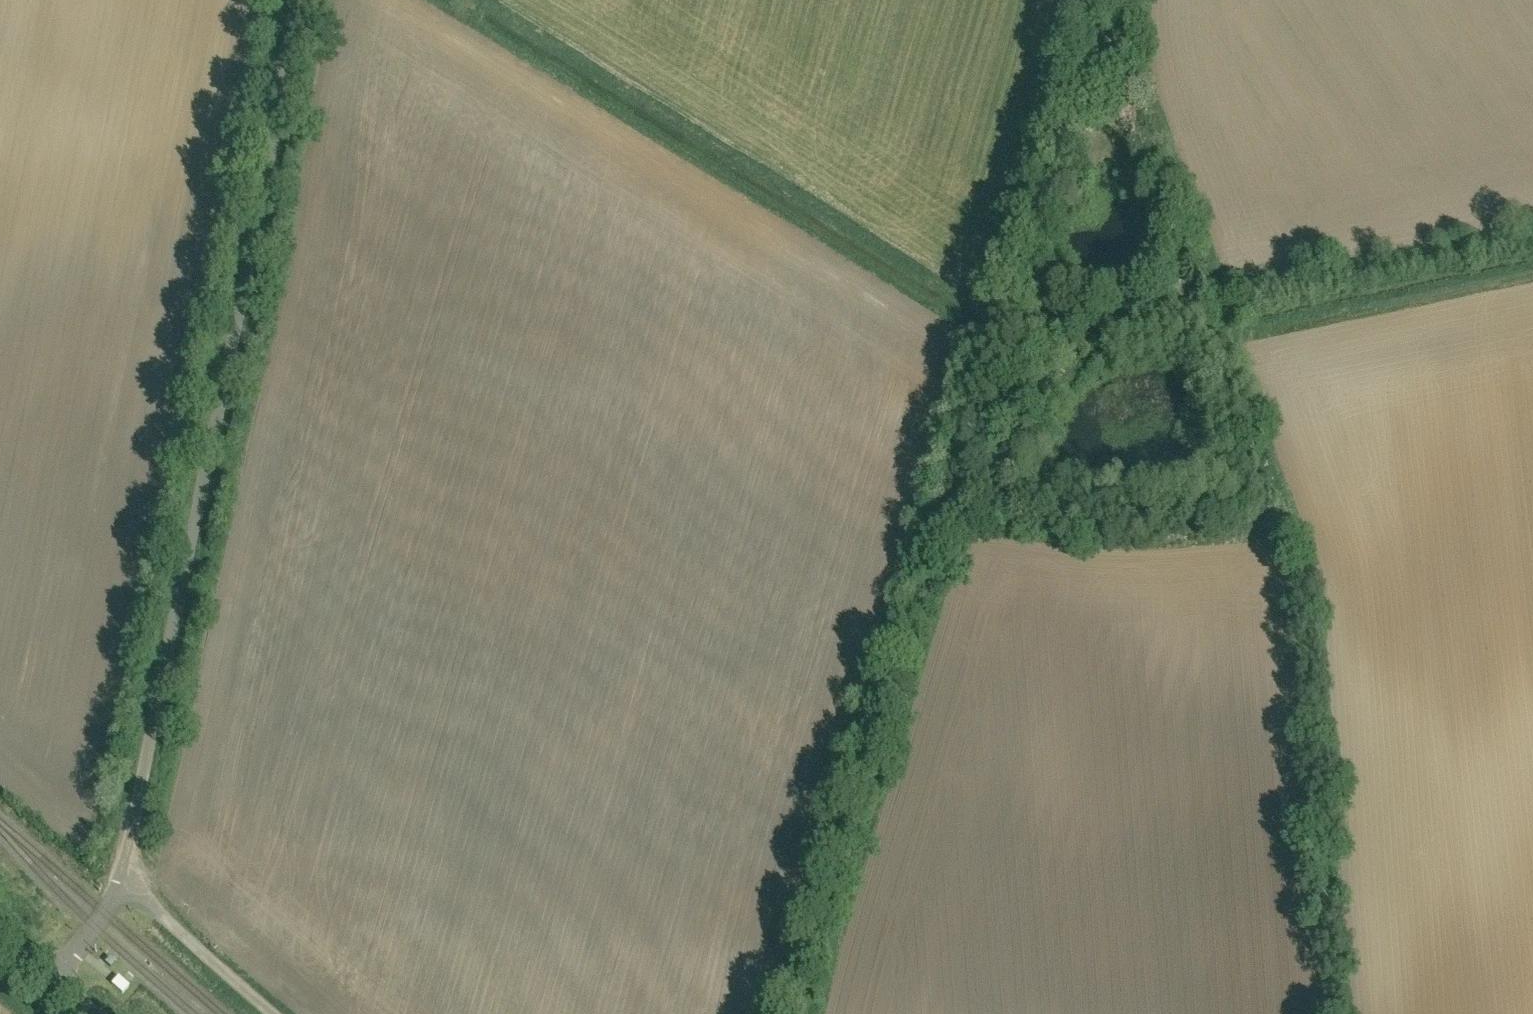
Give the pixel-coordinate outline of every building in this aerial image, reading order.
[(132,985),(120,975),(113,983),(125,993),(132,985)]
